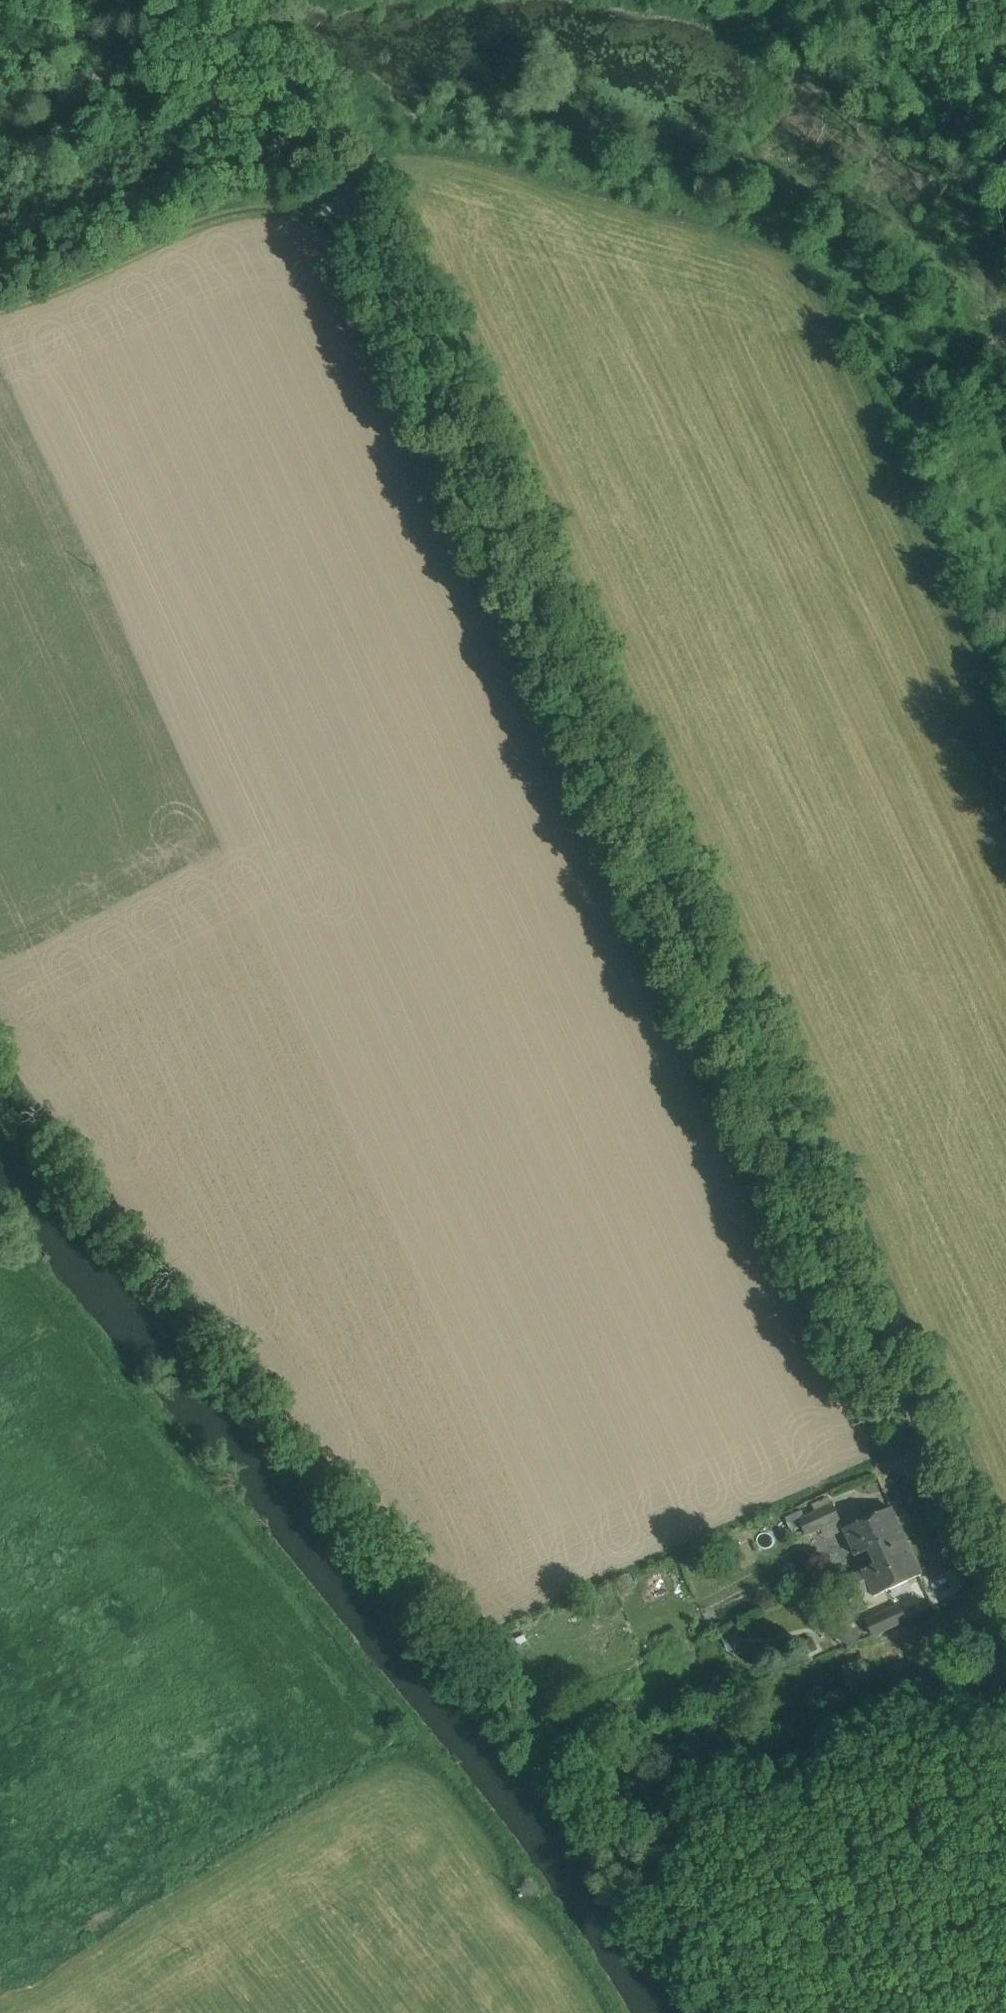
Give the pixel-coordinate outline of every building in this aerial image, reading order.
[(804,1519),(799,1521),(802,1527),(806,1536),(839,1521),(832,1506),(804,1519)] [(921,1575),(891,1509),(843,1530),(855,1556),(868,1551),(874,1565),(862,1571),(840,1581),(848,1599),(870,1590),(873,1597),(921,1575)] [(799,1521),(804,1519),(802,1514),(781,1523),(787,1534),(802,1527),(799,1521)] [(905,1621),(898,1606),(866,1622),(873,1636),(905,1621)] [(728,1652),(745,1645),(738,1629),(720,1636),(728,1652)]
